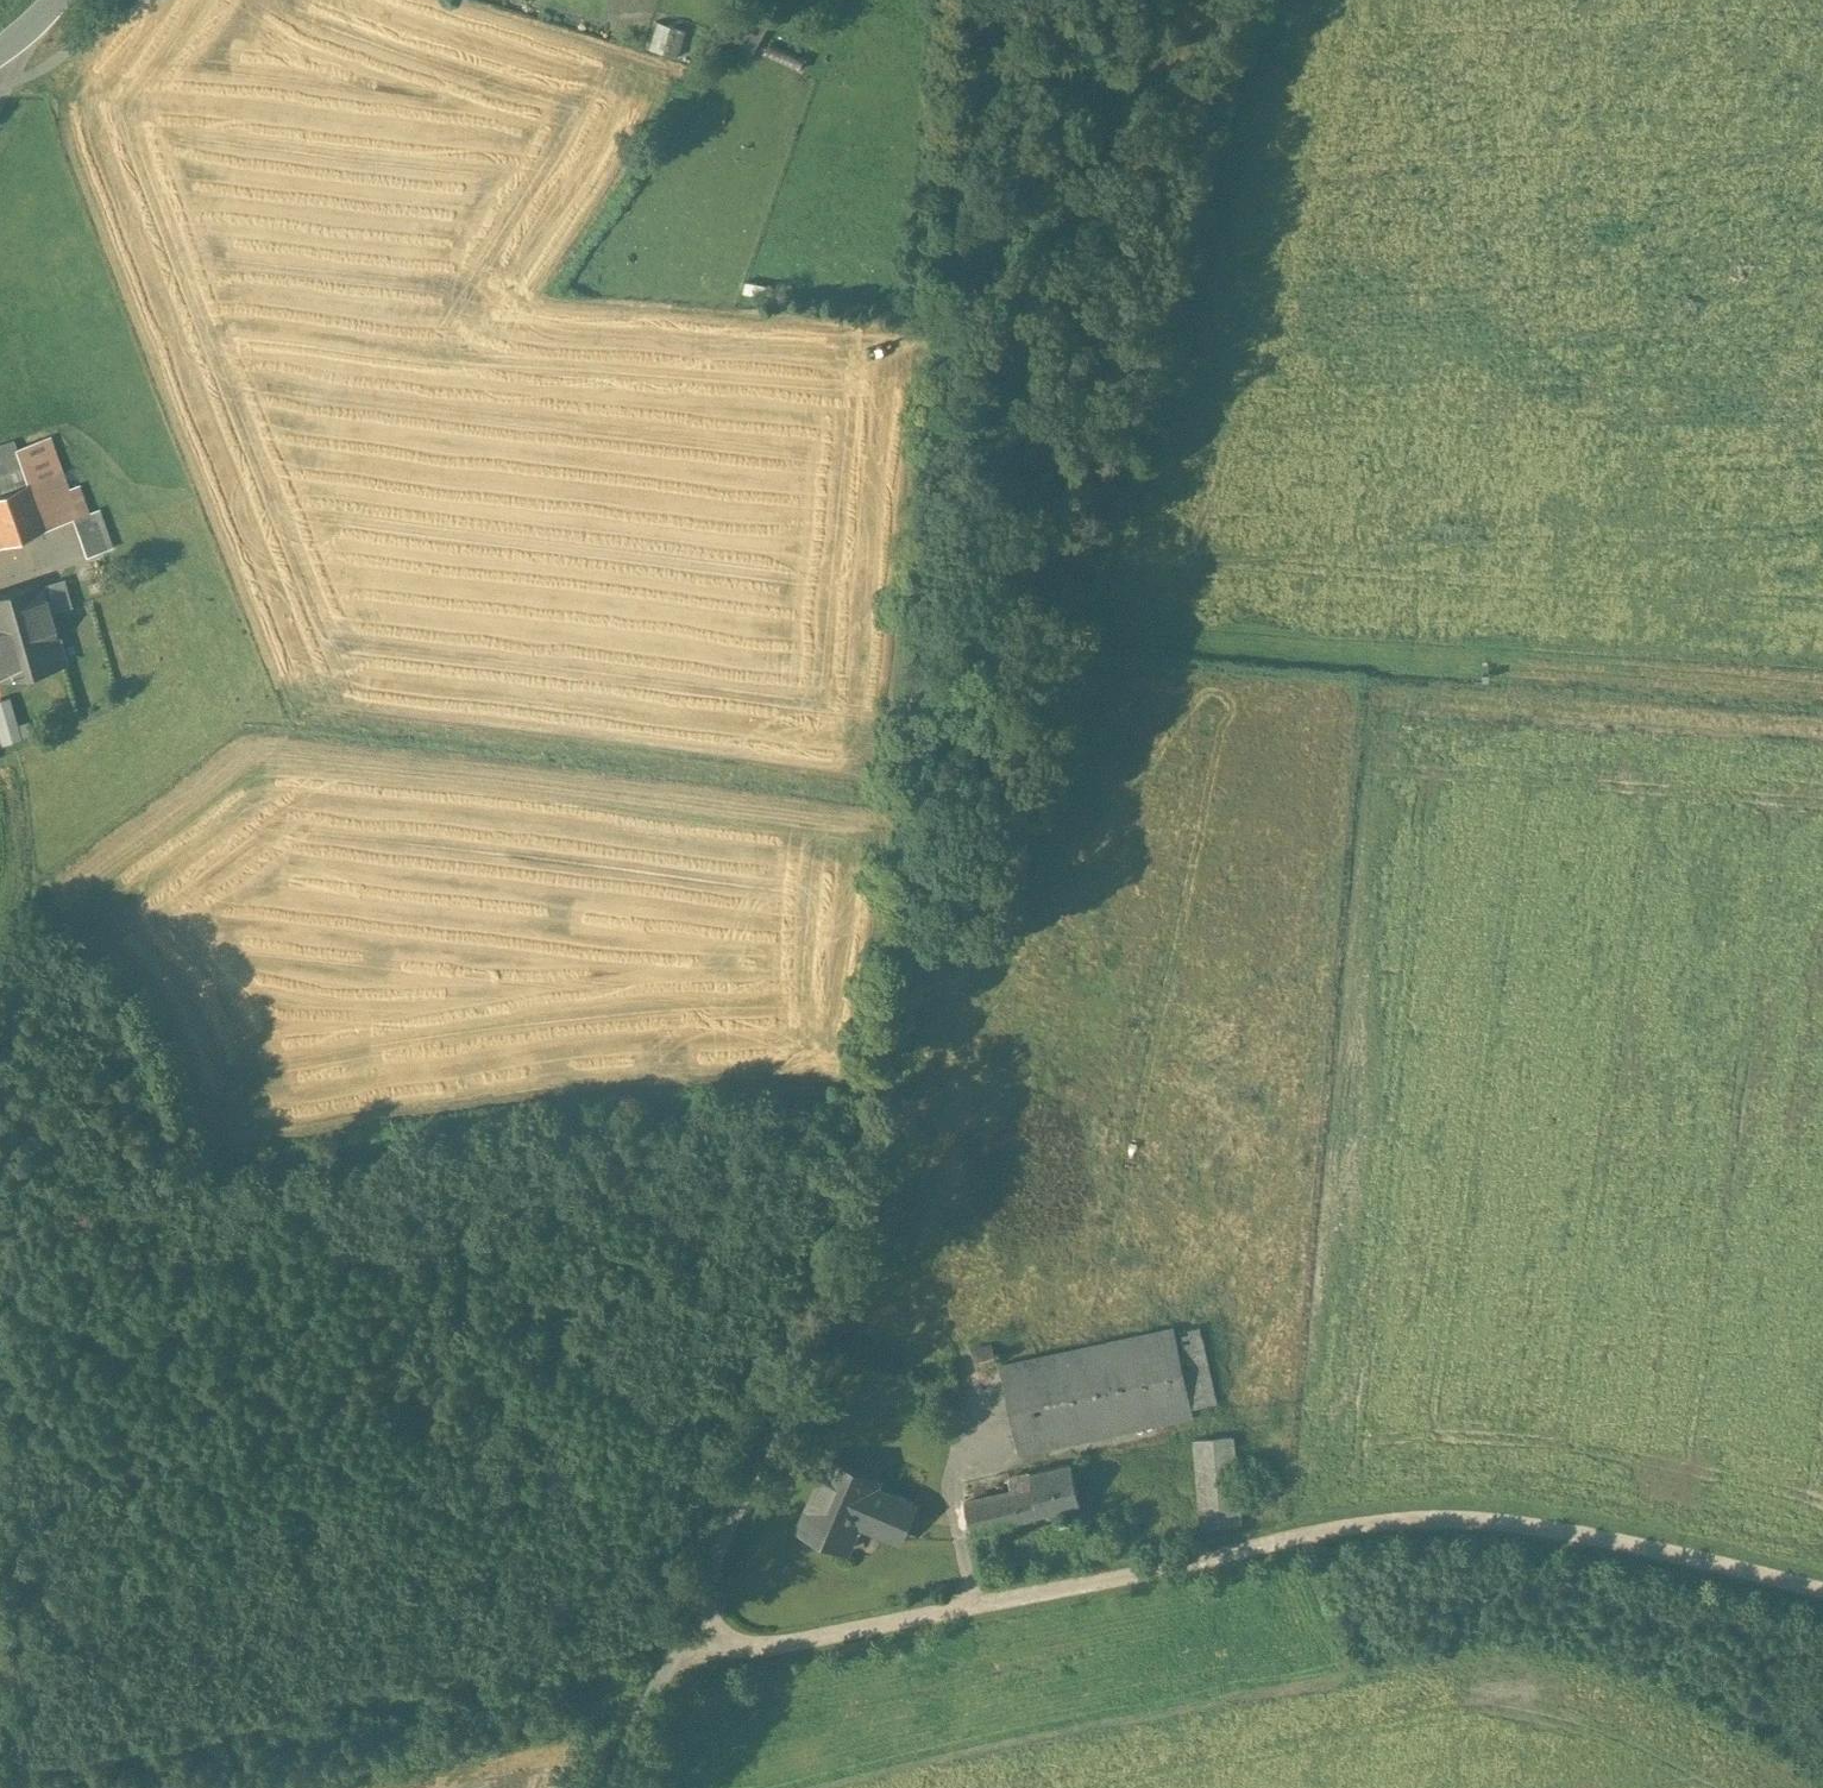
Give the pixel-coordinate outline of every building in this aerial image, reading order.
[(682,53),(686,28),(658,25),(655,50),(682,53)] [(0,445),(0,493),(28,483),(14,440),(0,445)] [(75,517),(59,472),(42,478),(58,524),(75,517)] [(0,493),(0,545),(58,524),(42,478),(28,483),(0,493)] [(0,581),(0,663),(57,646),(43,595),(93,581),(84,551),(34,565),(35,571),(0,581)] [(25,738),(13,695),(0,699),(0,732),(3,744),(25,738)] [(1177,1334),(1008,1370),(1027,1458),(1196,1422),(1177,1334)] [(996,1349),(977,1355),(983,1374),(1003,1367),(996,1349)] [(1232,1441),(1196,1444),(1202,1516),(1238,1512),(1232,1441)] [(879,1484),(830,1463),(801,1531),(850,1552),(861,1525),(902,1542),(916,1509),(876,1492),(879,1484)] [(1073,1470),(1014,1485),(1017,1496),(1023,1525),(1083,1511),(1073,1470)] [(1017,1496),(969,1508),(976,1537),(1023,1525),(1017,1496)]
